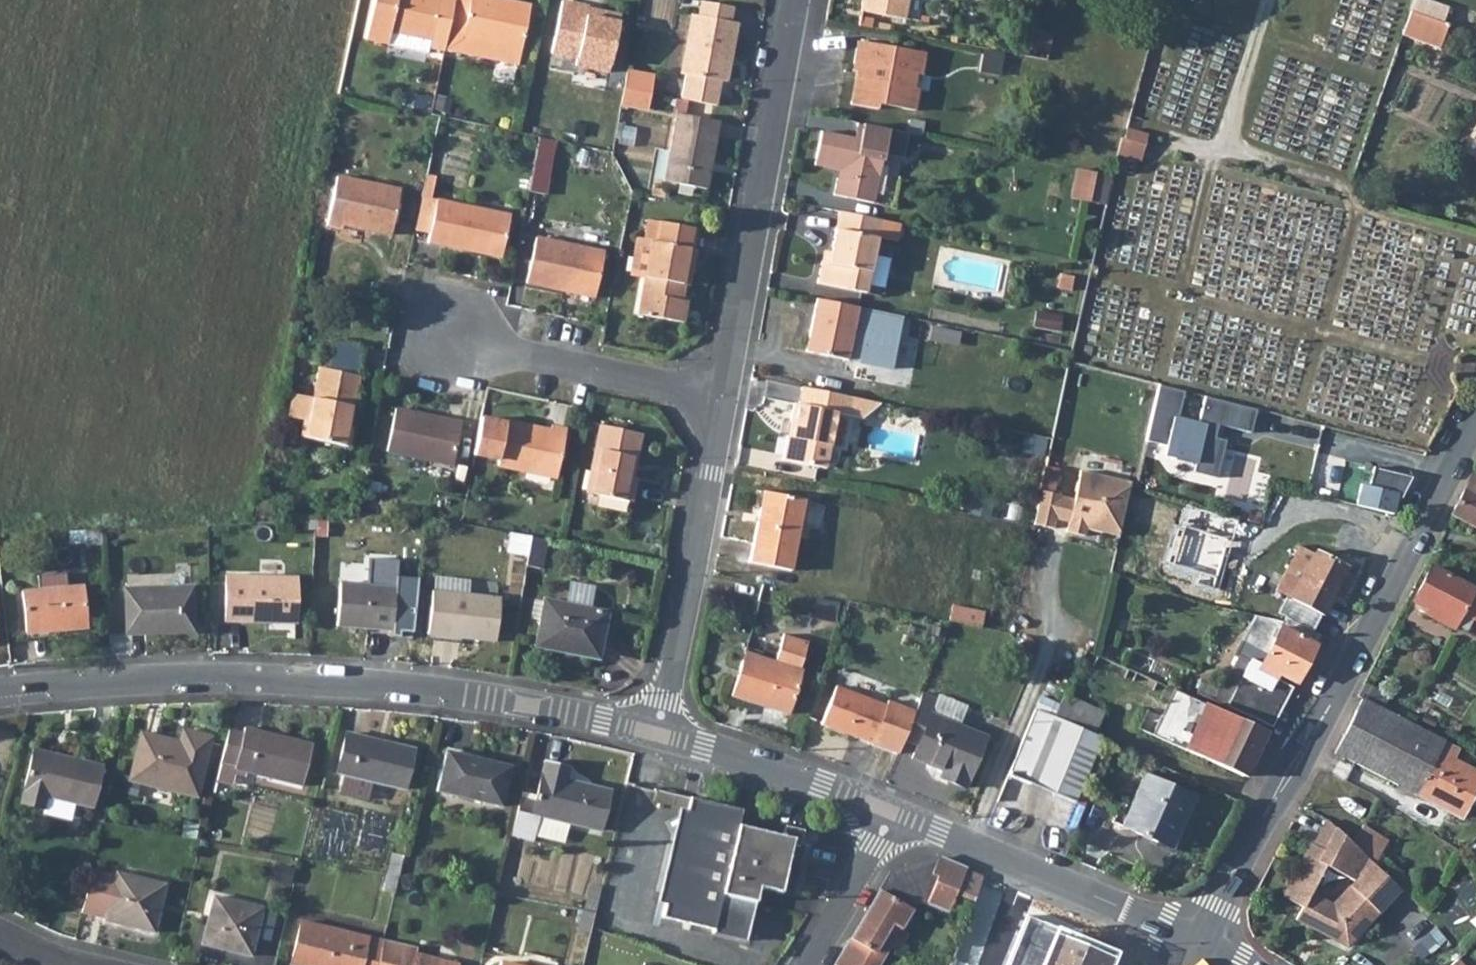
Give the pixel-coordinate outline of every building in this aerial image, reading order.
[(428,53),(444,56),(444,54),(456,0),(371,0),(362,44),(385,48),(387,36),(429,45),(428,53)] [(444,54),(518,69),(529,9),(487,0),(456,0),(444,54)] [(864,6),(907,14),(910,0),(865,0),(864,6)] [(1424,0),(1413,0),(1409,11),(1443,23),(1448,9),(1424,0)] [(586,12),(560,7),(550,58),(575,64),(574,72),(606,80),(618,24),(599,20),(598,23),(586,21),(586,12)] [(698,22),(730,27),(733,12),(700,7),(698,22)] [(1443,23),(1409,11),(1400,34),(1439,48),(1448,25),(1443,23)] [(698,22),(692,21),(681,79),(685,80),(681,105),(716,111),(721,86),(725,87),(737,28),(730,27),(698,22)] [(882,101),(918,107),(921,86),(916,85),(919,71),(924,70),(928,50),(860,38),(855,66),(859,67),(866,68),(861,102),(882,106),(882,101)] [(621,95),(649,100),(652,82),(624,77),(621,95)] [(647,113),(649,100),(621,95),(618,109),(647,113)] [(872,196),(887,124),(857,118),(854,132),(820,125),(813,159),(838,164),(838,167),(837,169),(834,170),(832,188),(872,196)] [(720,127),(676,119),(664,187),(707,196),(720,127)] [(1140,162),(1144,145),(1124,139),(1120,138),(1116,157),(1140,162)] [(1075,191),(1091,194),(1097,166),(1081,163),(1075,191)] [(398,195),(334,181),(324,229),(341,233),(341,229),(389,239),(398,195)] [(420,203),(413,237),(428,240),(435,206),(420,203)] [(818,277),(865,286),(880,214),(837,205),(827,254),(822,253),(818,277)] [(508,222),(435,206),(428,240),(426,248),(469,258),(469,254),(500,260),(508,222)] [(644,282),(637,319),(683,328),(687,308),(681,307),(685,291),(681,291),(684,277),(692,278),(697,255),(695,254),(699,235),(649,227),(646,246),(650,247),(644,282)] [(602,257),(534,244),(525,289),(592,303),(602,257)] [(644,282),(650,247),(646,246),(640,245),(633,280),(644,282)] [(806,350),(849,359),(860,305),(816,296),(806,350)] [(1038,323),(1063,327),(1066,313),(1041,308),(1038,323)] [(360,372),(363,347),(335,344),(333,369),(360,372)] [(311,403),(291,398),(286,422),(301,425),(298,441),(348,452),(353,432),(347,431),(352,405),(356,406),(361,382),(318,372),(311,403)] [(1248,432),(1253,410),(1203,396),(1196,420),(1178,415),(1184,391),(1156,383),(1141,440),(1161,456),(1191,464),(1190,472),(1214,477),(1223,441),(1212,438),(1216,425),(1248,432)] [(835,414),(846,416),(850,398),(801,388),(798,404),(792,403),(788,423),(791,423),(789,438),(785,437),(781,459),(823,469),(835,414)] [(460,427),(395,413),(386,456),(451,470),(460,427)] [(547,437),(505,428),(495,471),(554,484),(565,437),(548,433),(547,437)] [(639,439),(598,430),(584,499),(629,509),(634,484),(627,483),(631,464),(634,465),(639,439)] [(1320,456),(1312,496),(1405,513),(1412,473),(1320,456)] [(1130,483),(1079,472),(1073,501),(1068,523),(1066,533),(1084,537),(1085,529),(1087,522),(1101,525),(1100,532),(1117,536),(1128,490),(1130,483)] [(1472,472),(1450,514),(1475,527),(1475,474),(1472,472)] [(1060,496),(1042,492),(1035,526),(1053,530),(1055,520),(1060,498),(1060,496)] [(758,526),(750,565),(792,573),(801,528),(806,506),(806,503),(758,493),(752,525),(758,526)] [(1068,523),(1073,501),(1060,498),(1055,520),(1068,523)] [(825,509),(806,506),(801,528),(820,532),(825,509)] [(1085,529),(1100,532),(1101,525),(1087,522),(1085,529)] [(1281,614),(1288,618),(1284,619),(1282,623),(1314,630),(1348,567),(1318,551),(1293,601),(1289,599),(1281,614)] [(1413,599),(1435,610),(1433,615),(1452,625),(1461,607),(1475,613),(1475,588),(1431,565),(1413,599)] [(385,588),(386,575),(343,571),(338,627),(393,632),(398,589),(385,588)] [(42,575),(42,589),(86,585),(85,572),(42,575)] [(299,624),(300,577),(230,576),(229,622),(299,624)] [(569,581),(564,603),(588,608),(591,586),(569,581)] [(503,597),(504,587),(474,583),(473,593),(503,597)] [(89,628),(86,585),(42,589),(28,590),(31,632),(89,628)] [(196,631),(196,590),(131,591),(132,632),(196,631)] [(496,641),(500,600),(433,594),(429,635),(496,641)] [(545,599),(536,647),(599,659),(609,611),(588,608),(564,603),(545,599)] [(983,615),(951,609),(948,622),(955,624),(980,628),(983,615)] [(1250,663),(1236,691),(1202,677),(1198,694),(1273,725),(1321,632),(1314,630),(1282,623),(1256,616),(1236,656),(1250,663)] [(775,662),(746,652),(732,694),(789,713),(804,671),(799,669),(808,642),(783,635),(775,662)] [(1383,708),(1389,694),(1364,681),(1357,694),(1362,697),(1383,708)] [(889,705),(839,686),(824,723),(875,743),(889,705)] [(1197,699),(1167,686),(1162,699),(1168,702),(1154,734),(1244,776),(1265,731),(1197,699)] [(935,715),(942,699),(926,692),(907,738),(920,743),(916,757),(952,771),(949,779),(968,786),(988,736),(935,715)] [(1104,710),(1065,693),(1055,717),(1093,734),(1104,710)] [(1383,708),(1362,697),(1335,752),(1418,794),(1444,738),(1383,708)] [(1023,779),(1050,714),(1036,708),(1009,773),(1023,779)] [(1023,779),(1075,801),(1080,791),(1101,738),(1093,734),(1055,717),(1050,714),(1023,779)] [(311,744),(245,729),(235,769),(302,786),(311,744)] [(180,743),(141,735),(129,783),(197,798),(211,738),(183,732),(180,743)] [(414,750),(346,734),(337,774),(346,777),(375,783),(404,790),(414,750)] [(1444,738),(1418,794),(1461,816),(1475,785),(1475,770),(1451,758),(1457,744),(1444,738)] [(100,766),(33,750),(20,807),(41,812),(45,795),(91,806),(100,766)] [(510,769),(444,754),(436,792),(502,807),(510,769)] [(544,761),(532,814),(599,830),(609,790),(565,780),(556,778),(559,764),(544,761)] [(559,764),(556,778),(565,780),(567,766),(559,764)] [(1128,809),(1119,805),(1112,821),(1171,848),(1195,797),(1143,775),(1128,809)] [(375,783),(346,777),(342,791),(372,798),(375,783)] [(713,928),(747,936),(755,898),(759,883),(781,887),(791,842),(799,842),(803,824),(785,820),(782,833),(737,822),(740,806),(690,794),(663,912),(714,923),(713,928)] [(1400,887),(1326,818),(1314,841),(1310,839),(1282,893),(1301,904),(1294,915),(1346,943),(1400,887)] [(1388,838),(1364,823),(1354,840),(1378,856),(1388,838)] [(1176,855),(1143,837),(1139,845),(1120,835),(1113,850),(1163,877),(1176,855)] [(836,964),(877,964),(890,943),(897,947),(909,928),(901,923),(916,897),(924,894),(929,896),(928,899),(949,908),(957,891),(973,898),(982,876),(983,874),(939,856),(892,872),(836,964)] [(166,883),(118,873),(108,920),(156,932),(166,883)] [(973,898),(970,906),(990,913),(1002,884),(982,876),(973,898)] [(264,907),(216,895),(205,942),(253,954),(264,907)] [(591,925),(595,909),(579,906),(575,926),(590,930),(591,925)] [(302,919),(293,957),(324,964),(378,964),(384,939),(302,919)] [(1112,955),(1055,932),(1042,964),(1108,964),(1112,955)] [(406,944),(384,939),(378,964),(459,964),(460,961),(417,951),(416,954),(405,951),(406,944)]
